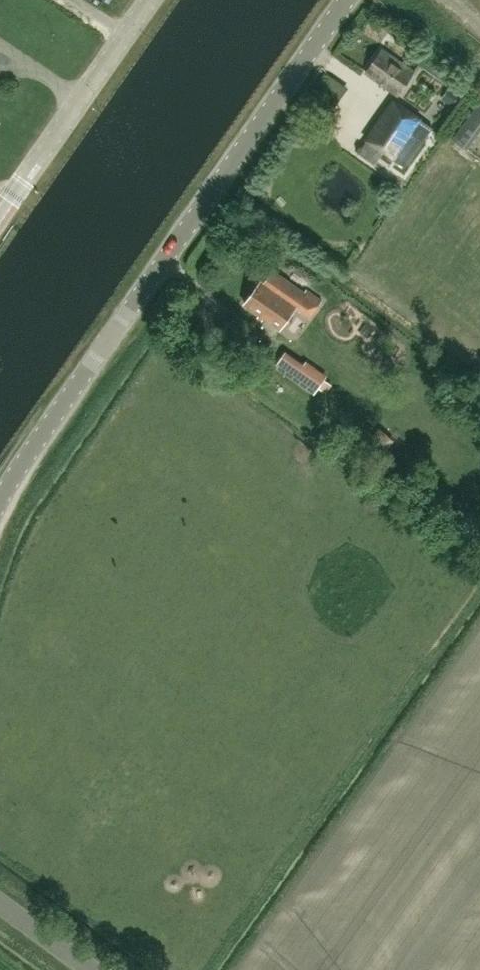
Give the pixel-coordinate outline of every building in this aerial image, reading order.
[(399,93),(415,69),(384,47),(367,71),(399,93)] [(394,156),(422,117),(396,98),(368,138),(394,156)] [(478,151),(479,148),(479,101),(455,132),(478,151)] [(311,315),(322,298),(308,288),(306,291),(274,269),(266,281),(262,279),(246,303),(280,327),(281,329),(298,306),(311,315)] [(314,393),(328,373),(308,359),(294,378),(314,393)]
